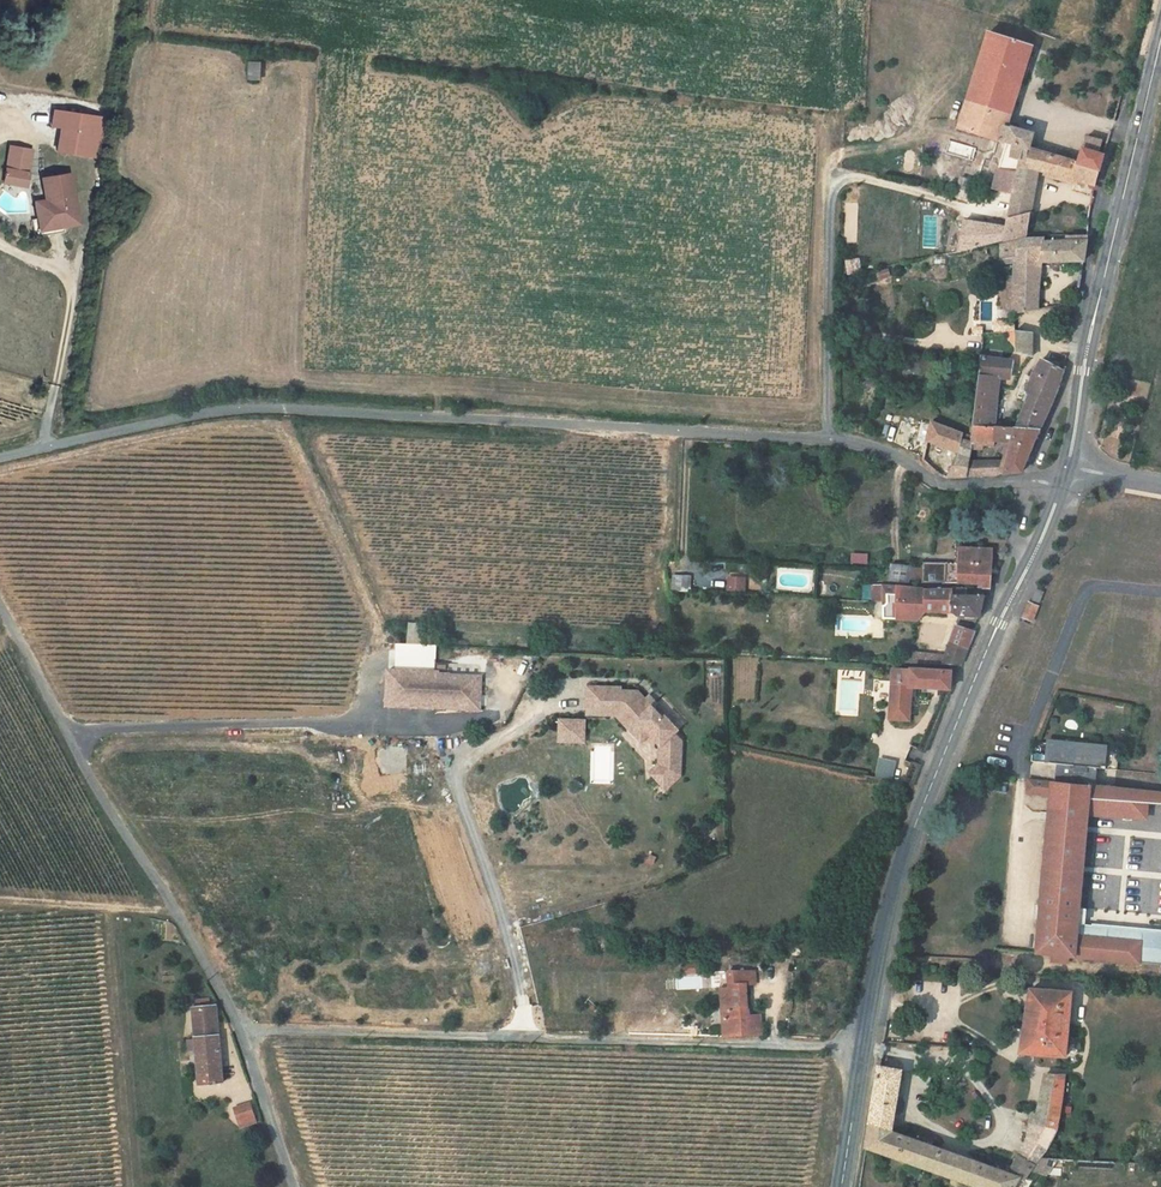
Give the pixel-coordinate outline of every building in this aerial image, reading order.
[(988,32),(987,34),(959,129),(1013,146),(1010,159),(1019,161),(1037,165),(1042,152),(1028,148),(1032,136),(1007,128),(1029,57),(1031,46),(988,32)] [(246,61),(245,80),(259,81),(259,62),(246,61)] [(104,118),(66,110),(63,125),(72,127),(67,150),(97,156),(104,118)] [(116,120),(104,118),(97,156),(109,158),(116,120)] [(1082,150),(1098,155),(1101,142),(1086,138),(1082,150)] [(987,156),(996,160),(1001,148),(992,145),(987,156)] [(31,169),(34,152),(14,148),(11,166),(31,169)] [(1077,181),(1094,186),(1102,156),(1098,155),(1082,150),(1077,163),(1042,152),(1037,165),(1038,171),(1046,173),(1046,176),(1075,185),(1077,181)] [(1012,194),(1008,218),(1031,213),(1038,171),(1037,165),(1019,161),(1016,174),(1012,194)] [(993,188),(1012,194),(1016,174),(998,169),(993,188)] [(28,186),(31,174),(9,170),(7,182),(28,186)] [(34,220),(37,238),(67,233),(66,227),(80,225),(72,175),(44,179),(48,201),(37,203),(40,219),(34,220)] [(973,194),(955,188),(952,196),(970,203),(973,194)] [(958,251),(1028,235),(1031,213),(1008,218),(1007,229),(965,222),(958,251)] [(1014,313),(1037,310),(1040,262),(1083,262),(1086,240),(1055,240),(1054,244),(1044,244),(1044,240),(1027,239),(1001,244),(1000,264),(1014,263),(1014,276),(1007,276),(1007,311),(1014,311),(1014,313)] [(842,260),(845,275),(860,273),(858,257),(842,260)] [(886,268),(875,271),(877,279),(888,277),(886,268)] [(1014,322),(994,322),(994,331),(1014,331),(1014,322)] [(1015,331),(1015,333),(1008,333),(1009,341),(1016,340),(1016,352),(1032,357),(1032,355),(1032,333),(1015,331)] [(1011,360),(980,357),(977,376),(1009,378),(1011,360)] [(1017,428),(1039,429),(1041,425),(1055,394),(1058,388),(1063,370),(1043,359),(1034,373),(1023,401),(1027,403),(1018,425),(1017,428)] [(998,389),(976,388),(972,425),(994,427),(998,389)] [(1017,428),(994,427),(972,425),(971,436),(931,422),(921,457),(921,459),(934,474),(945,478),(1021,472),(1039,429),(1017,428)] [(920,569),(919,584),(942,585),(958,585),(982,585),(982,589),(989,589),(991,550),(959,550),(958,564),(920,564),(920,569)] [(867,563),(867,554),(852,554),(852,563),(867,563)] [(909,568),(890,566),(889,582),(908,584),(909,568)] [(909,568),(908,584),(919,584),(920,569),(909,568)] [(673,576),(672,592),(690,593),(690,576),(673,576)] [(729,578),(728,591),(743,592),(744,578),(729,578)] [(952,590),(942,590),(882,585),(882,587),(882,601),(882,619),(902,620),(918,620),(924,611),(951,612),(952,590)] [(882,601),(882,587),(872,587),(872,601),(882,601)] [(958,591),(952,590),(951,612),(954,613),(959,618),(979,619),(983,596),(964,595),(964,591),(958,591)] [(1038,590),(1033,601),(1041,604),(1045,593),(1038,590)] [(1033,621),(1039,607),(1030,604),(1024,618),(1033,621)] [(410,624),(409,643),(421,644),(421,624),(410,624)] [(961,665),(974,631),(956,626),(945,655),(936,654),(935,664),(961,665)] [(911,656),(911,663),(935,664),(936,654),(912,653),(911,656)] [(389,670),(387,706),(480,709),(482,664),(435,662),(435,672),(389,670)] [(912,690),(951,690),(952,672),(893,670),(891,719),(909,719),(912,690)] [(589,687),(588,714),(620,715),(619,718),(634,734),(643,726),(650,734),(652,732),(663,744),(663,760),(661,760),(661,763),(661,767),(653,775),(666,789),(680,776),(681,741),(674,733),(678,730),(666,716),(662,719),(652,707),(651,707),(649,709),(644,703),(646,701),(646,700),(638,691),(621,691),(621,688),(589,687)] [(646,701),(644,703),(649,709),(651,707),(652,707),(656,704),(650,697),(646,700),(646,701)] [(586,720),(561,720),(561,742),(586,742),(586,720)] [(643,726),(634,734),(641,742),(650,734),(643,726)] [(1045,762),(1050,763),(1052,743),(1108,749),(1109,744),(1048,738),(1045,762)] [(1052,743),(1050,763),(1058,764),(1062,764),(1060,783),(1056,782),(1029,780),(1028,793),(1051,795),(1037,953),(1056,955),(1070,956),(1076,957),(1140,962),(1140,956),(1160,958),(1160,928),(1079,922),(1080,918),(1082,918),(1084,903),(1081,903),(1090,809),(1091,799),(1150,804),(1160,805),(1160,793),(1096,786),(1098,768),(1118,770),(1120,750),(1108,749),(1052,743)] [(895,762),(880,759),(876,776),(891,779),(895,762)] [(661,763),(651,773),(653,775),(661,767),(661,763)] [(1149,815),(1150,804),(1091,799),(1090,809),(1149,815)] [(721,1025),(721,1035),(721,1036),(760,1038),(761,1035),(761,1025),(761,1015),(749,1015),(749,1008),(746,1008),(747,986),(755,986),(755,971),(730,971),(730,990),(726,991),(726,1009),(721,1008),(721,1025)] [(1031,990),(1026,1025),(1024,1035),(1021,1054),(1067,1057),(1069,1035),(1070,1025),(1072,993),(1031,990)] [(195,1025),(196,1035),(196,1039),(197,1049),(199,1085),(223,1083),(218,1035),(218,1025),(216,1007),(194,1008),(195,1025)] [(1042,1159),(1059,1129),(1030,1124),(1028,1137),(1011,1173),(892,1132),(903,1072),(879,1067),(866,1148),(977,1186),(1030,1186),(1039,1173),(1034,1170),(1042,1159)] [(1059,1129),(1065,1075),(1046,1075),(1037,1113),(1032,1112),(1030,1124),(1059,1129)] [(255,1121),(249,1103),(234,1108),(240,1126),(255,1121)]
